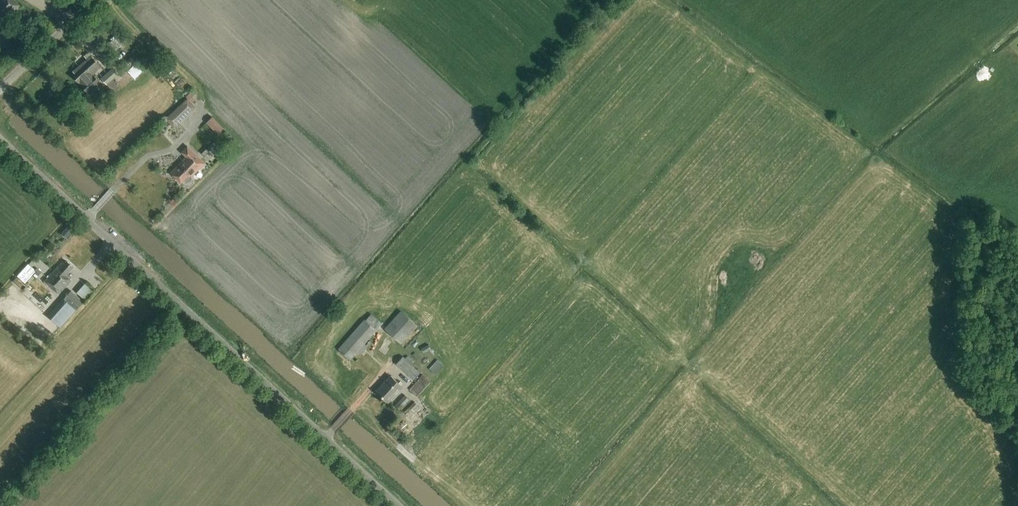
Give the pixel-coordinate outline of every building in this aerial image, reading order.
[(20,7),(13,0),(0,0),(0,23),(7,16),(9,18),(20,7)] [(121,46),(115,38),(105,46),(112,54),(121,46)] [(87,93),(100,82),(93,74),(101,67),(91,56),(73,71),(74,73),(72,75),(79,83),(80,82),(82,85),(81,86),(87,93)] [(127,70),(136,62),(131,57),(123,65),(127,70)] [(128,71),(135,79),(143,71),(136,64),(128,71)] [(114,93),(119,88),(117,85),(117,84),(113,80),(119,74),(113,68),(101,79),(114,93)] [(186,97),(187,98),(191,103),(194,106),(198,102),(190,93),(186,97)] [(174,128),(195,107),(194,106),(191,103),(187,98),(165,119),(174,128)] [(223,128),(212,116),(206,122),(217,134),(223,128)] [(193,182),(193,181),(193,180),(192,179),(192,178),(191,178),(191,177),(204,164),(187,146),(181,152),(186,157),(171,173),(181,183),(183,181),(183,182),(184,183),(184,184),(185,185),(186,186),(187,186),(188,186),(189,186),(190,185),(191,185),(192,184),(192,183),(193,182)] [(66,238),(71,233),(66,229),(61,233),(66,238)] [(73,267),(66,261),(64,264),(62,262),(44,281),(58,295),(72,280),(66,275),(73,267)] [(25,282),(36,270),(28,262),(17,275),(25,282)] [(82,297),(90,290),(84,283),(77,291),(82,297)] [(76,310),(83,302),(71,291),(64,299),(76,310)] [(64,299),(48,317),(60,328),(76,310),(64,299)] [(400,344),(417,325),(401,311),(384,329),(400,344)] [(382,323),(371,314),(365,321),(364,320),(338,349),(350,360),(357,352),(360,355),(367,347),(364,344),(382,323)] [(413,380),(420,373),(403,357),(396,364),(413,380)] [(435,374),(443,365),(437,360),(429,369),(435,374)] [(417,396),(430,382),(423,375),(410,389),(414,393),(414,394),(417,396)] [(388,402),(402,387),(391,376),(376,391),(388,402)] [(404,395),(395,405),(399,410),(409,399),(404,395)] [(409,417),(419,407),(414,402),(404,412),(409,417)]
